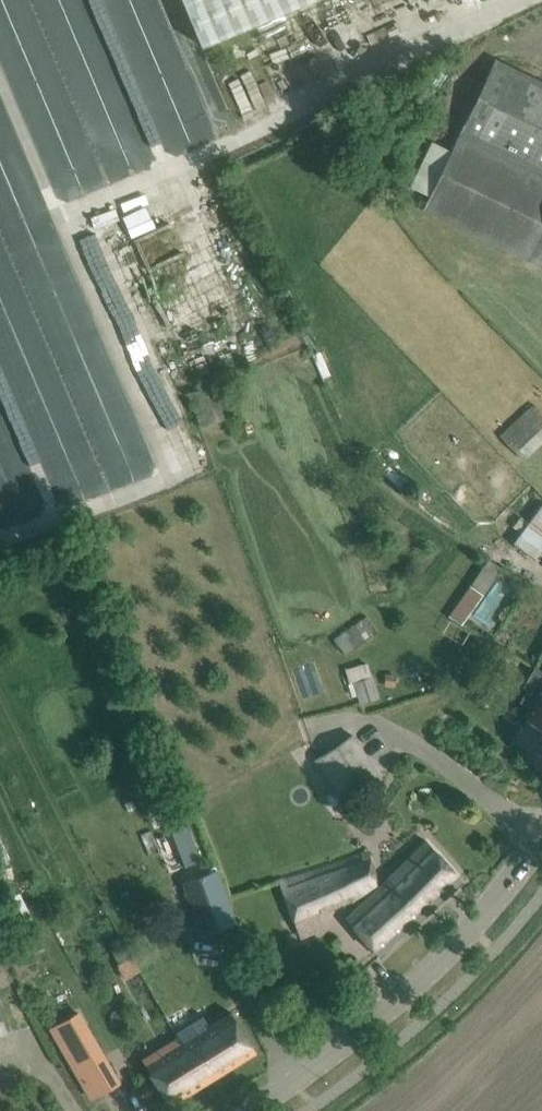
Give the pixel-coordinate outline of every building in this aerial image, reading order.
[(201,45),(308,0),(182,0),(201,45)] [(428,197),(422,210),(476,236),(526,259),(541,224),(541,175),(459,136),(452,150),(432,141),(410,188),(428,197)] [(201,426),(225,418),(213,384),(189,393),(201,426)] [(541,440),(541,412),(533,402),(499,434),(523,459),(541,440)] [(381,472),(375,479),(392,492),(397,485),(400,488),(407,481),(387,465),(381,472)] [(468,587),(448,615),(462,625),(482,597),(468,587)] [(341,649),(346,655),(378,631),(366,616),(326,646),(333,655),(341,649)] [(349,683),(352,682),(360,704),(379,698),(367,662),(345,669),(349,683)] [(519,702),(532,709),(526,720),(536,726),(541,730),(541,672),(534,668),(523,686),(527,689),(519,702)] [(350,734),(313,758),(342,803),(379,780),(350,734)] [(188,826),(172,832),(186,867),(201,860),(188,826)] [(379,957),(423,916),(462,881),(426,840),(388,877),(389,878),(350,917),(379,957)] [(325,926),(320,913),(349,901),(376,883),(364,853),(279,882),(290,911),(300,936),(325,926)] [(185,885),(203,934),(236,921),(218,873),(185,885)] [(179,1037),(143,1059),(159,1085),(170,1104),(205,1082),(256,1051),(231,1012),(213,1023),(209,1026),(204,1018),(206,1016),(205,1015),(193,1022),(178,1032),(180,1036),(179,1037)] [(79,1013),(52,1028),(59,1041),(92,1098),(119,1082),(86,1026),(79,1013)]
